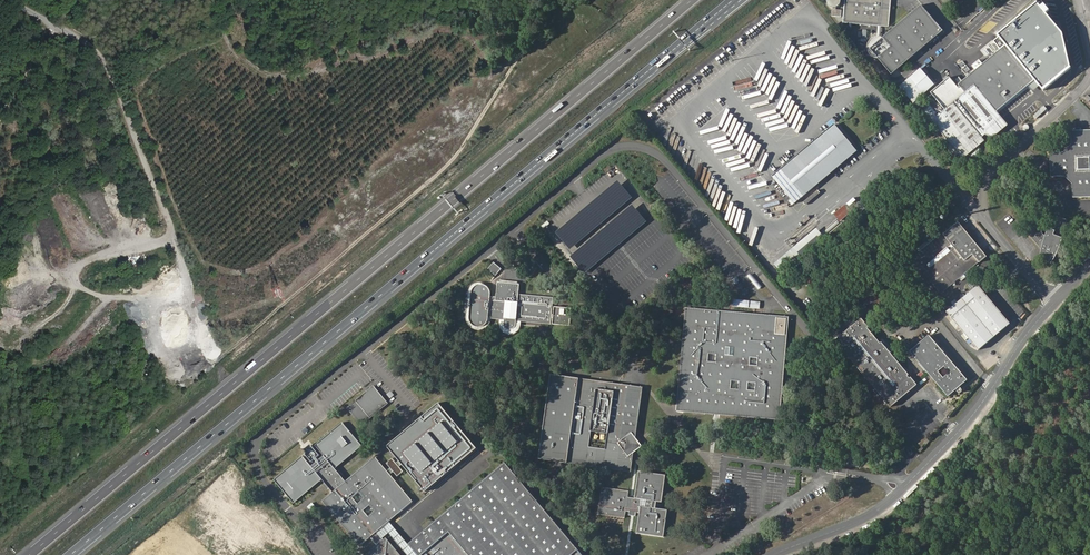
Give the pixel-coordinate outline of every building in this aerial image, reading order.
[(860,25),(871,26),(871,24),(887,25),(890,0),(844,0),(842,21),(860,23),(860,25)] [(889,28),(892,0),(890,0),(887,25),(871,24),(871,26),(889,28)] [(997,35),(1006,46),(1035,82),(1042,91),(1070,68),(1063,33),(1037,2),(997,35)] [(878,58),(892,75),(943,32),(922,6),(879,42),(877,42),(875,42),(873,44),(872,45),(871,47),(870,48),(870,50),(870,53),(870,54),(872,56),(873,57),(876,58),(878,58)] [(974,46),(987,34),(981,27),(968,40),(974,46)] [(985,135),(993,137),(1007,126),(997,113),(1035,82),(1006,46),(967,78),(974,86),(938,116),(930,106),(924,111),(924,112),(925,114),(949,143),(948,152),(949,152),(949,153),(950,154),(952,155),(953,155),(954,155),(956,155),(957,154),(958,154),(962,159),(968,155),(969,156),(970,157),(972,158),(974,157),(977,156),(978,156),(979,146),(984,141),(982,138),(985,135)] [(900,87),(914,103),(935,85),(921,69),(900,87)] [(920,107),(924,111),(930,106),(927,102),(920,107)] [(1034,116),(1037,119),(1047,109),(1045,106),(1034,116)] [(782,169),(804,196),(857,151),(835,125),(782,169)] [(1072,132),(1072,145),(1064,154),(1051,154),(1051,178),(1065,177),(1073,185),(1073,199),(1089,199),(1089,131),(1072,132)] [(844,203),(833,213),(840,222),(852,212),(844,203)] [(1038,227),(1029,235),(1042,249),(1047,255),(1049,257),(1053,262),(1062,238),(1068,221),(1055,217),(1050,230),(1047,238),(1046,236),(1038,227)] [(960,221),(944,234),(945,235),(947,237),(948,238),(963,226),(960,221)] [(963,226),(948,238),(951,242),(966,230),(963,226)] [(817,227),(778,259),(784,265),(822,234),(817,227)] [(980,262),(988,256),(966,230),(951,242),(956,248),(952,251),(948,247),(938,255),(939,255),(933,260),(937,264),(931,268),(925,273),(942,293),(960,278),(962,281),(963,280),(961,277),(966,273),(980,261),(980,262)] [(1053,262),(1057,256),(1064,239),(1062,238),(1053,262)] [(933,260),(928,264),(931,268),(937,264),(933,260)] [(489,268),(496,275),(502,268),(494,261),(489,268)] [(979,349),(1009,324),(978,286),(948,311),(979,349)] [(732,298),(731,305),(760,308),(761,300),(732,298)] [(522,321),(553,323),(554,305),(492,300),(491,318),(501,319),(505,319),(506,326),(507,327),(508,328),(510,329),(511,329),(513,329),(514,328),(516,327),(516,326),(517,325),(517,320),(522,321)] [(680,406),(780,414),(788,314),(689,306),(680,406)] [(829,332),(835,339),(856,322),(850,314),(829,332)] [(909,375),(910,374),(883,341),(881,343),(868,327),(870,326),(862,317),(836,340),(883,396),(885,395),(887,398),(885,399),(892,406),(918,384),(912,376),(910,378),(909,375)] [(513,334),(515,333),(519,330),(521,326),(522,321),(517,320),(517,325),(516,326),(516,327),(514,328),(513,329),(511,329),(510,329),(508,328),(507,327),(506,326),(505,319),(501,319),(500,324),(501,328),(502,330),(503,331),(507,333),(509,334),(511,334),(513,334)] [(963,384),(968,379),(930,334),(911,350),(948,396),(954,391),(953,389),(955,387),(957,389),(959,392),(960,392),(961,392),(962,391),(963,390),(963,389),(963,388),(962,387),(961,386),(959,384),(962,382),(963,384)] [(576,378),(547,374),(535,459),(564,463),(576,378)] [(632,442),(633,432),(634,426),(640,386),(579,377),(567,460),(604,465),(628,469),(629,461),(630,456),(632,442)] [(390,404),(375,385),(348,408),(363,426),(390,404)] [(441,402),(387,447),(427,492),(481,449),(441,402)] [(643,446),(637,437),(633,432),(632,442),(630,456),(643,446)] [(405,554),(387,534),(386,536),(378,526),(385,520),(390,515),(413,497),(378,455),(348,479),(344,475),(343,474),(340,470),(337,466),(351,456),(331,433),(318,443),(327,455),(314,465),(305,454),(300,459),(277,478),(286,488),(296,501),(324,477),(327,481),(330,484),(331,486),(335,490),(324,499),(360,541),(372,531),(379,541),(368,550),(372,554),(404,554),(405,554)] [(857,449),(846,448),(843,454),(845,455),(844,462),(855,464),(856,456),(858,456),(857,449)] [(856,456),(855,464),(844,462),(845,455),(843,454),(840,464),(858,467),(858,456),(856,456)] [(554,510),(508,457),(487,475),(458,500),(433,522),(412,539),(424,553),(422,554),(572,554),(583,545),(559,517),(554,510)] [(392,458),(388,461),(395,472),(400,469),(392,458)] [(635,532),(662,536),(666,509),(654,507),(655,500),(660,500),(664,474),(637,470),(633,497),(626,496),(627,490),(600,486),(596,514),(623,517),(625,510),(638,512),(635,532)] [(424,553),(412,539),(390,515),(385,520),(415,554),(422,554),(424,553)] [(588,551),(583,545),(572,554),(584,554),(588,551)]
